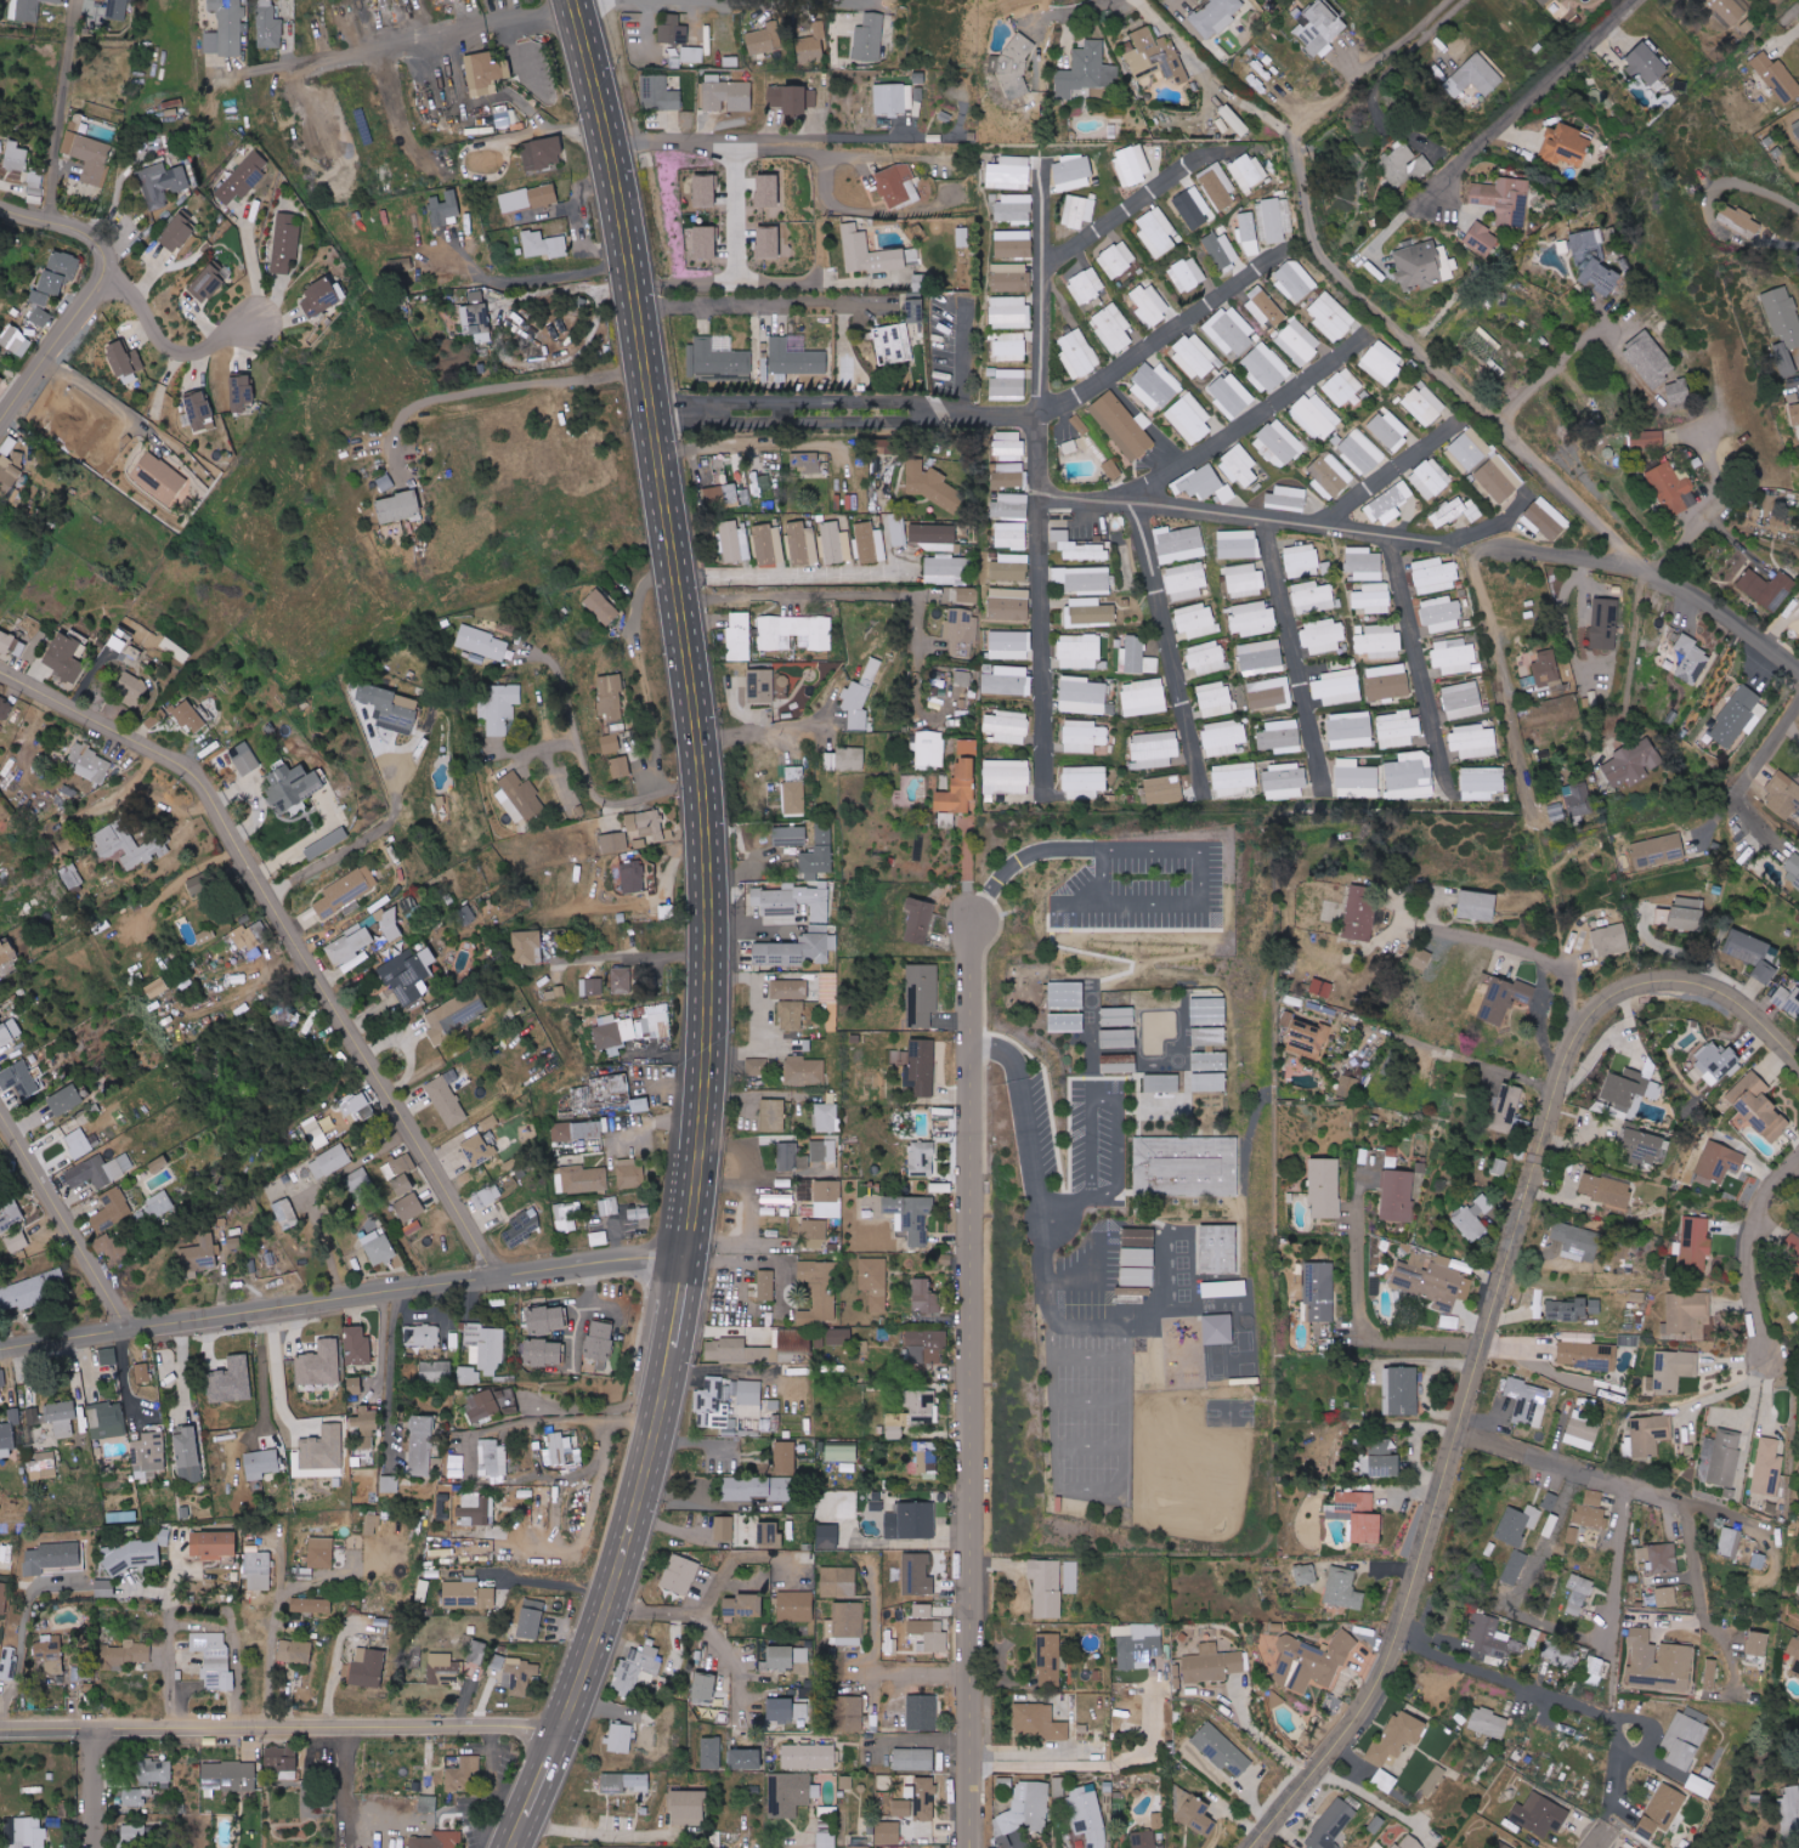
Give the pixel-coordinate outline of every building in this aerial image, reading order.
[(16,20),(37,22),(39,1),(63,4),(63,0),(18,0),(16,20)] [(124,20),(128,0),(109,0),(106,17),(124,20)] [(209,11),(219,10),(219,32),(204,32),(205,55),(243,54),(242,27),(245,27),(244,0),(209,0),(209,11)] [(1209,42),(1237,18),(1234,15),(1247,4),(1244,0),(1212,0),(1190,19),(1209,42)] [(1326,0),(1315,0),(1298,17),(1303,23),(1294,31),(1318,56),(1350,25),(1326,0)] [(1730,30),(1751,9),(1743,0),(1701,0),(1730,30)] [(258,48),(283,48),(283,19),(275,19),(275,7),(257,7),(258,48)] [(881,61),(883,12),(866,12),(865,26),(856,26),(854,60),(881,61)] [(689,25),(680,25),(680,14),(670,14),(670,22),(660,22),(659,43),(688,44),(689,25)] [(767,21),(768,30),(747,32),(749,53),(781,50),(778,20),(767,21)] [(824,38),(824,25),(801,26),(801,39),(824,38)] [(1124,54),(1133,76),(1144,72),(1145,76),(1166,68),(1174,87),(1190,81),(1172,35),(1156,41),(1150,26),(1132,33),(1138,49),(1124,54)] [(1020,96),(1041,65),(1028,56),(1037,44),(1017,31),(987,74),(1020,96)] [(1057,99),(1073,100),(1073,88),(1116,88),(1117,65),(1104,65),(1104,40),(1086,39),(1086,49),(1073,49),(1073,70),(1058,70),(1057,99)] [(798,63),(823,62),(822,40),(797,41),(798,63)] [(1635,77),(1639,73),(1653,86),(1671,68),(1645,43),(1623,66),(1635,77)] [(704,63),(704,47),(682,47),(682,62),(704,63)] [(465,56),(472,97),(499,93),(497,80),(513,77),(510,59),(494,61),(492,51),(465,56)] [(1505,80),(1479,51),(1442,85),(1454,98),(1473,81),(1487,97),(1505,80)] [(1786,105),(1798,96),(1798,83),(1780,59),(1775,63),(1765,51),(1752,61),(1786,105)] [(704,110),(722,110),(722,101),(728,101),(728,111),(751,111),(752,82),(720,82),(720,74),(704,74),(704,110)] [(682,110),(682,91),(667,91),(667,75),(641,75),(642,110),(682,110)] [(912,84),(876,85),(877,115),(913,113),(912,84)] [(1483,98),(1475,84),(1456,95),(1463,107),(1474,101),(1475,102),(1483,98)] [(769,105),(786,106),(785,113),(813,114),(814,87),(769,85),(769,105)] [(1243,137),(1251,129),(1228,104),(1219,112),(1243,137)] [(364,145),(382,140),(373,106),(354,112),(364,145)] [(517,124),(515,110),(494,112),(496,127),(517,124)] [(1791,126),(1798,140),(1798,121),(1791,126)] [(1551,127),(1539,156),(1561,164),(1563,159),(1585,168),(1597,136),(1561,122),(1558,130),(1551,127)] [(101,187),(114,145),(68,130),(61,151),(87,159),(80,181),(101,187)] [(527,171),(566,163),(561,137),(521,145),(527,171)] [(20,141),(8,140),(5,168),(25,171),(28,149),(19,148),(20,141)] [(1422,157),(1410,141),(1381,163),(1402,191),(1437,165),(1427,153),(1422,157)] [(1113,154),(1125,186),(1154,176),(1141,143),(1113,154)] [(244,197),(273,165),(256,150),(215,194),(228,206),(240,194),(244,197)] [(480,152),(481,167),(497,166),(496,151),(480,152)] [(1242,192),(1266,178),(1252,152),(1227,165),(1242,192)] [(1088,154),(1066,157),(1066,161),(1053,163),(1058,191),(1093,186),(1088,154)] [(987,188),(1030,189),(1030,157),(999,156),(999,162),(987,162),(987,188)] [(876,174),(889,210),(921,199),(908,162),(876,174)] [(1197,176),(1220,212),(1235,202),(1229,193),(1236,189),(1219,162),(1197,176)] [(191,188),(185,165),(167,170),(165,164),(139,170),(150,211),(169,206),(166,194),(191,188)] [(28,203),(42,204),(44,172),(30,171),(28,203)] [(779,174),(757,175),(757,207),(780,206),(779,174)] [(717,205),(717,175),(695,175),(696,206),(717,205)] [(1534,179),(1502,176),(1502,184),(1476,182),(1474,202),(1501,205),(1499,225),(1529,228),(1534,179)] [(502,215),(559,201),(554,182),(498,196),(502,215)] [(1210,209),(1195,186),(1167,203),(1182,226),(1210,209)] [(443,195),(428,198),(434,228),(462,222),(455,189),(442,192),(443,195)] [(1032,195),(1002,195),(1002,203),(995,203),(995,223),(1032,224),(1032,195)] [(1084,221),(1093,222),(1096,199),(1066,196),(1063,226),(1083,229),(1084,221)] [(1293,232),(1288,197),(1255,202),(1259,232),(1266,231),(1268,244),(1286,241),(1285,233),(1293,232)] [(1753,242),(1763,224),(1727,202),(1716,221),(1753,242)] [(1133,222),(1156,259),(1177,246),(1170,235),(1175,231),(1160,206),(1133,222)] [(1244,256),(1259,255),(1255,212),(1240,214),(1244,256)] [(273,273),(290,274),(291,259),(299,259),(302,214),(277,213),(273,273)] [(159,241),(177,255),(198,228),(181,214),(159,241)] [(1505,237),(1481,221),(1468,242),(1492,257),(1505,237)] [(906,248),(869,252),(867,231),(858,232),(857,222),(842,223),(847,275),(908,268),(906,248)] [(718,258),(718,226),(696,226),(697,258),(718,258)] [(781,258),(780,226),(758,227),(759,258),(781,258)] [(957,247),(968,247),(967,227),(956,228),(957,247)] [(1221,273),(1240,263),(1220,229),(1202,239),(1221,273)] [(1572,234),(1576,262),(1585,261),(1588,283),(1598,281),(1600,296),(1626,292),(1622,266),(1609,268),(1604,229),(1572,234)] [(543,239),(542,230),(521,232),(525,257),(543,255),(543,259),(568,256),(566,236),(543,239)] [(1032,231),(995,232),(996,258),(1033,257),(1032,231)] [(1097,258),(1112,280),(1138,261),(1123,240),(1097,258)] [(1395,252),(1402,280),(1404,280),(1407,291),(1457,278),(1448,245),(1439,247),(1437,240),(1395,252)] [(82,259),(53,249),(40,290),(61,297),(68,273),(77,276),(82,259)] [(1180,294),(1207,282),(1195,256),(1168,268),(1180,294)] [(1297,305),(1319,284),(1293,257),(1271,278),(1297,305)] [(233,275),(216,259),(189,290),(205,305),(233,275)] [(993,292),(1030,293),(1031,264),(993,264),(993,292)] [(1080,306),(1107,289),(1092,266),(1080,274),(1077,268),(1062,278),(1080,306)] [(914,275),(914,290),(932,289),(932,274),(914,275)] [(335,286),(330,276),(305,290),(309,298),(302,302),(311,319),(350,298),(341,282),(335,286)] [(1151,282),(1131,296),(1141,308),(1138,311),(1150,328),(1172,311),(1151,282)] [(1793,295),(1790,296),(1787,286),(1762,293),(1777,343),(1771,345),(1781,379),(1797,374),(1790,349),(1798,347),(1798,316),(1793,295)] [(1272,331),(1287,317),(1260,287),(1244,301),(1272,331)] [(47,328),(54,312),(45,309),(50,295),(34,289),(29,302),(35,304),(28,321),(47,328)] [(463,306),(465,337),(488,336),(486,290),(468,291),(468,306),(463,306)] [(1336,342),(1357,320),(1325,290),(1304,312),(1336,342)] [(992,328),(1030,328),(1030,297),(991,297),(992,328)] [(908,323),(924,322),(924,300),(907,300),(908,323)] [(1132,326),(1114,301),(1092,318),(1099,327),(1094,331),(1114,357),(1134,342),(1125,331),(1132,326)] [(1233,358),(1258,334),(1230,303),(1204,327),(1233,358)] [(1272,340),(1302,367),(1323,344),(1294,317),(1272,340)] [(883,336),(874,338),(879,361),(913,353),(907,323),(881,328),(883,336)] [(22,358),(34,341),(10,324),(0,339),(0,343),(22,358)] [(1503,347),(1481,325),(1465,341),(1488,363),(1503,347)] [(1074,379),(1101,366),(1081,327),(1054,341),(1074,379)] [(1200,383),(1222,362),(1193,331),(1171,352),(1200,383)] [(1681,369),(1651,332),(1626,353),(1656,390),(1681,369)] [(750,351),(714,350),(714,336),(696,335),(696,345),(689,345),(688,380),(750,381),(750,351)] [(805,351),(805,343),(788,343),(788,336),(771,336),(770,373),(827,374),(828,352),(805,351)] [(1359,366),(1388,386),(1407,359),(1378,339),(1359,366)] [(146,370),(138,349),(128,353),(123,341),(106,347),(119,380),(146,370)] [(1248,375),(1268,396),(1292,373),(1262,341),(1241,361),(1251,372),(1248,375)] [(1183,386),(1160,364),(1155,370),(1149,364),(1127,386),(1156,414),(1183,386)] [(1364,386),(1345,366),(1322,388),(1341,408),(1364,386)] [(1026,369),(998,370),(998,378),(991,378),(992,399),(1027,398),(1026,369)] [(1256,399),(1229,371),(1207,392),(1233,420),(1256,399)] [(231,375),(232,413),(245,412),(245,403),(254,403),(253,375),(231,375)] [(1448,407),(1421,381),(1400,402),(1427,428),(1448,407)] [(1674,406),(1693,401),(1688,381),(1669,386),(1674,406)] [(193,432),(215,428),(208,389),(185,394),(193,432)] [(1133,462),(1156,444),(1144,429),(1150,423),(1142,412),(1134,418),(1111,390),(1089,408),(1133,462)] [(1290,412),(1320,442),(1342,420),(1312,390),(1290,412)] [(1212,416),(1189,391),(1164,414),(1193,446),(1212,429),(1205,422),(1212,416)] [(1789,405),(1792,426),(1798,425),(1798,403),(1789,405)] [(1380,413),(1366,427),(1393,453),(1412,433),(1387,408),(1381,415),(1380,413)] [(1251,443),(1282,472),(1306,446),(1275,418),(1251,443)] [(1493,450),(1471,427),(1448,449),(1470,472),(1493,450)] [(1385,458),(1357,428),(1335,449),(1364,479),(1385,458)] [(1024,431),(994,432),(994,460),(1024,459),(1024,431)] [(1632,432),(1632,448),(1665,447),(1664,431),(1632,432)] [(1,452),(10,456),(18,439),(9,435),(1,452)] [(1062,443),(1066,454),(1078,450),(1075,440),(1062,443)] [(1259,478),(1251,468),(1257,464),(1241,443),(1219,461),(1243,491),(1259,478)] [(130,477),(169,506),(189,480),(149,451),(130,477)] [(1307,471),(1315,480),(1311,483),(1329,502),(1355,480),(1329,451),(1307,471)] [(820,472),(821,454),(792,454),(792,471),(820,472)] [(1501,505),(1525,483),(1497,454),(1474,475),(1501,505)] [(1453,480),(1432,456),(1408,478),(1430,502),(1453,480)] [(0,495),(17,501),(24,482),(20,481),(25,467),(0,458),(0,483),(4,485),(0,495)] [(961,489),(946,489),(946,471),(923,471),(923,459),(907,459),(907,502),(961,502),(961,489)] [(1100,482),(1121,474),(1115,460),(1094,468),(1100,482)] [(1682,481),(1670,460),(1646,474),(1672,519),(1701,502),(1687,478),(1682,481)] [(1237,496),(1229,484),(1225,486),(1209,462),(1171,487),(1176,496),(1191,487),(1200,502),(1216,492),(1224,505),(1237,496)] [(996,488),(1028,487),(1027,463),(995,464),(996,488)] [(394,487),(389,474),(377,478),(381,491),(394,487)] [(1401,514),(1397,506),(1414,497),(1406,482),(1363,505),(1375,527),(1401,514)] [(705,489),(709,509),(740,503),(737,483),(705,489)] [(1307,489),(1275,487),(1275,494),(1266,494),(1265,509),(1306,511),(1307,489)] [(382,523),(423,514),(417,490),(376,500),(382,523)] [(1030,494),(1000,493),(1000,502),(992,502),(991,517),(1029,518),(1030,494)] [(1480,518),(1465,494),(1429,516),(1437,530),(1465,513),(1471,523),(1480,518)] [(1536,533),(1540,529),(1554,542),(1571,522),(1542,496),(1520,519),(1536,533)] [(907,545),(902,513),(889,515),(893,547),(907,545)] [(850,531),(840,532),(839,519),(822,521),(826,565),(852,562),(850,531)] [(794,566),(819,562),(814,527),(806,528),(804,520),(787,523),(794,566)] [(856,523),(860,564),(886,561),(883,530),(874,530),(874,522),(856,523)] [(996,548),(1027,549),(1027,523),(997,522),(996,548)] [(751,560),(747,525),(738,526),(738,525),(719,527),(723,563),(751,560)] [(755,526),(757,566),(784,565),(782,525),(755,526)] [(956,525),(910,525),(910,542),(925,543),(925,551),(956,551),(956,525)] [(1206,557),(1201,526),(1170,530),(1169,526),(1155,529),(1160,564),(1206,557)] [(1107,559),(1107,543),(1070,544),(1069,530),(1051,530),(1051,542),(1061,542),(1061,559),(1107,559)] [(1217,531),(1218,559),(1260,558),(1259,530),(1217,531)] [(15,543),(0,533),(0,542),(10,550),(15,543)] [(1319,575),(1316,544),(1284,547),(1287,578),(1319,575)] [(1371,548),(1347,547),(1346,580),(1382,581),(1383,553),(1371,553),(1371,548)] [(991,580),(1029,581),(1030,555),(1000,554),(999,562),(991,562),(991,580)] [(925,584),(954,585),(955,576),(971,576),(971,558),(925,557),(925,584)] [(1455,562),(1443,564),(1441,557),(1411,563),(1417,595),(1460,587),(1455,562)] [(1207,587),(1204,563),(1164,568),(1169,601),(1202,597),(1201,588),(1207,587)] [(1263,571),(1256,572),(1255,564),(1226,567),(1228,598),(1265,595),(1263,571)] [(1066,593),(1111,592),(1110,567),(1053,568),(1053,583),(1066,582),(1066,593)] [(1798,583),(1782,570),(1771,584),(1751,568),(1737,585),(1774,614),(1798,583)] [(1296,615),(1336,608),(1331,584),(1318,587),(1317,581),(1291,585),(1296,615)] [(1390,613),(1390,584),(1363,584),(1363,592),(1352,592),(1352,609),(1364,609),(1364,613),(1390,613)] [(584,600),(608,626),(622,614),(597,588),(584,600)] [(978,589),(951,588),(951,602),(978,602),(978,589)] [(990,620),(1030,622),(1031,589),(991,588),(990,620)] [(1458,596),(1421,602),(1427,634),(1464,627),(1458,596)] [(1066,598),(1067,625),(1117,624),(1116,604),(1100,605),(1100,598),(1066,598)] [(1592,648),(1617,649),(1619,599),(1594,599),(1592,648)] [(1184,641),(1217,632),(1208,601),(1175,610),(1184,641)] [(1227,609),(1231,637),(1277,631),(1275,607),(1267,609),(1266,604),(1227,609)] [(978,611),(948,607),(944,639),(951,640),(948,655),(971,658),(978,611)] [(751,661),(750,612),(728,612),(729,661),(751,661)] [(831,618),(758,617),(758,650),(790,651),(790,635),(799,635),(799,649),(831,649),(831,618)] [(1306,656),(1340,651),(1338,641),(1346,640),(1343,619),(1302,625),(1306,656)] [(503,662),(510,640),(462,625),(455,647),(503,662)] [(1354,653),(1369,653),(1369,659),(1400,658),(1399,625),(1365,626),(1366,635),(1354,635),(1354,653)] [(28,641),(0,631),(0,652),(21,660),(28,641)] [(87,665),(78,659),(86,646),(61,631),(42,664),(76,683),(87,665)] [(990,659),(1030,659),(1031,632),(990,631),(990,659)] [(1676,676),(1699,686),(1712,655),(1696,648),(1699,640),(1683,633),(1675,650),(1686,654),(1676,676)] [(1059,635),(1059,668),(1099,669),(1100,635),(1059,635)] [(1125,658),(1125,673),(1158,674),(1159,658),(1143,658),(1144,637),(1123,636),(1123,658),(1125,658)] [(160,647),(184,664),(191,653),(167,637),(160,647)] [(1218,639),(1186,648),(1194,678),(1227,668),(1218,639)] [(1432,642),(1434,668),(1442,667),(1443,675),(1476,672),(1473,644),(1465,645),(1465,639),(1432,642)] [(1239,645),(1243,676),(1284,671),(1281,640),(1239,645)] [(1538,651),(1539,662),(1533,662),(1537,689),(1561,685),(1556,649),(1538,651)] [(882,661),(871,657),(862,682),(849,682),(844,697),(844,708),(849,711),(849,730),(873,730),(873,724),(867,722),(867,711),(864,710),(882,661)] [(1366,668),(1369,701),(1411,697),(1408,664),(1366,668)] [(982,693),(1030,695),(1031,667),(996,666),(995,675),(983,674),(982,693)] [(774,703),(774,670),(748,669),(747,703),(774,703)] [(1321,673),(1322,680),(1311,682),(1313,700),(1323,699),(1323,705),(1361,701),(1358,669),(1321,673)] [(138,708),(151,685),(125,671),(112,695),(138,708)] [(957,683),(971,683),(971,672),(957,672),(957,683)] [(597,677),(601,710),(607,710),(608,721),(625,719),(620,675),(597,677)] [(1090,677),(1061,676),(1060,712),(1106,714),(1107,683),(1089,682),(1090,677)] [(1263,680),(1264,690),(1249,692),(1252,713),(1293,707),(1289,677),(1263,680)] [(1167,711),(1164,680),(1121,683),(1123,715),(1167,711)] [(1484,714),(1477,681),(1442,688),(1448,721),(1484,714)] [(1232,714),(1229,683),(1198,686),(1201,717),(1232,714)] [(412,735),(422,699),(362,684),(357,701),(379,707),(374,726),(412,735)] [(507,736),(507,720),(514,720),(514,704),(522,704),(522,685),(486,685),(486,699),(478,699),(478,720),(487,720),(487,736),(507,736)] [(1730,749),(1743,729),(1751,734),(1770,705),(1741,685),(1708,735),(1730,749)] [(9,721),(17,702),(0,695),(0,717),(9,721)] [(192,735),(207,724),(188,698),(173,709),(192,735)] [(1029,713),(997,710),(996,715),(985,714),(983,732),(995,733),(994,741),(1026,745),(1029,713)] [(1413,745),(1412,736),(1422,735),(1420,717),(1412,718),(1411,712),(1377,714),(1379,748),(1413,745)] [(1373,747),(1371,713),(1329,714),(1330,748),(1373,747)] [(1201,725),(1207,758),(1237,753),(1236,744),(1247,742),(1243,719),(1201,725)] [(1095,753),(1095,745),(1108,745),(1108,727),(1096,727),(1096,721),(1065,720),(1064,752),(1095,753)] [(1266,723),(1267,731),(1256,732),(1258,751),(1274,749),(1275,755),(1302,752),(1298,720),(1266,723)] [(1460,758),(1497,756),(1496,728),(1484,729),(1484,725),(1451,727),(1452,751),(1460,751),(1460,758)] [(916,769),(943,769),(944,732),(917,731),(916,769)] [(1179,758),(1178,732),(1131,734),(1132,768),(1171,767),(1171,758),(1179,758)] [(601,736),(603,753),(621,751),(619,734),(601,736)] [(1663,763),(1647,736),(1614,756),(1616,759),(1602,767),(1616,792),(1650,772),(1649,771),(1663,763)] [(978,740),(959,739),(958,754),(977,755),(978,740)] [(244,777),(262,767),(248,741),(230,752),(244,777)] [(114,760),(76,744),(66,768),(104,784),(114,760)] [(865,748),(837,747),(836,753),(827,753),(826,768),(864,769),(865,748)] [(1384,758),(1389,801),(1434,795),(1429,753),(1384,758)] [(614,779),(631,776),(629,756),(612,758),(614,779)] [(327,790),(318,771),(309,775),(304,764),(290,771),(285,759),(273,764),(277,771),(268,776),(273,787),(267,790),(279,814),(327,790)] [(976,759),(956,759),(955,792),(936,791),(935,812),(969,813),(969,801),(975,801),(976,759)] [(1337,797),(1378,797),(1379,767),(1358,767),(1358,759),(1337,759),(1337,797)] [(984,793),(1029,794),(1030,760),(984,760),(984,793)] [(1265,799),(1307,797),(1305,765),(1263,767),(1265,799)] [(1108,791),(1107,766),(1064,767),(1065,800),(1098,799),(1098,791),(1108,791)] [(786,814),(805,813),(804,767),(785,767),(786,814)] [(1505,767),(1462,769),(1462,801),(1492,800),(1492,791),(1506,791),(1505,767)] [(525,784),(514,770),(498,782),(503,788),(495,794),(519,827),(547,806),(528,781),(525,784)] [(1781,771),(1765,791),(1772,796),(1766,805),(1787,821),(1793,812),(1798,817),(1798,785),(1781,771)] [(1148,805),(1184,802),(1181,775),(1145,779),(1148,805)] [(1571,785),(1572,795),(1567,796),(1569,816),(1592,814),(1589,783),(1571,785)] [(1550,804),(1552,823),(1565,822),(1563,803),(1550,804)] [(626,814),(627,831),(638,830),(639,838),(654,836),(655,842),(665,841),(662,810),(626,814)] [(955,828),(955,813),(939,813),(938,828),(955,828)] [(139,848),(121,818),(90,837),(105,861),(117,854),(128,872),(159,853),(161,857),(170,852),(161,835),(139,848)] [(802,853),(802,881),(817,880),(817,873),(833,872),(831,822),(815,823),(816,853),(802,853)] [(330,834),(324,826),(303,842),(309,849),(330,834)] [(807,846),(807,826),(774,827),(775,847),(807,846)] [(304,849),(309,859),(351,840),(347,830),(304,849)] [(600,835),(601,854),(629,852),(628,833),(600,835)] [(1632,843),(1637,868),(1686,858),(1681,833),(1632,843)] [(1796,853),(1780,871),(1798,888),(1798,856),(1796,853)] [(645,892),(643,861),(621,862),(623,893),(645,892)] [(69,890),(84,884),(75,863),(60,869),(69,890)] [(323,890),(327,896),(314,904),(323,920),(380,886),(367,864),(323,890)] [(187,881),(194,895),(213,887),(207,872),(187,881)] [(762,924),(798,925),(798,905),(811,905),(811,922),(828,923),(829,881),(819,881),(819,887),(783,887),(783,889),(752,889),(752,905),(763,906),(762,924)] [(1344,937),(1371,942),(1380,889),(1353,884),(1344,937)] [(1497,920),(1498,894),(1461,892),(1460,919),(1497,920)] [(1705,901),(1676,897),(1675,911),(1659,909),(1658,926),(1702,931),(1705,901)] [(393,906),(407,936),(424,927),(410,898),(393,906)] [(928,946),(936,903),(913,898),(905,941),(928,946)] [(672,906),(660,905),(659,920),(671,920),(672,906)] [(405,936),(391,908),(376,916),(391,943),(405,936)] [(198,936),(189,920),(178,926),(188,944),(197,939),(201,946),(217,937),(212,927),(198,936)] [(230,934),(239,950),(248,945),(252,952),(261,946),(247,923),(230,934)] [(1592,932),(1599,959),(1631,951),(1624,923),(1592,932)] [(337,968),(378,943),(368,927),(363,931),(359,925),(324,946),(337,968)] [(800,944),(754,943),(754,963),(828,965),(829,950),(837,950),(837,935),(828,935),(828,925),(809,925),(809,933),(800,933),(800,944)] [(1756,966),(1752,978),(1771,985),(1776,968),(1772,967),(1779,947),(1731,930),(1723,955),(1756,966)] [(543,964),(542,931),(512,932),(513,964),(543,964)] [(19,959),(12,938),(0,943),(0,966),(19,959)] [(413,948),(380,965),(403,1008),(432,993),(425,981),(435,975),(430,966),(438,962),(430,947),(416,955),(413,948)] [(1412,965),(1426,971),(1434,954),(1420,947),(1412,965)] [(908,1028),(932,1029),(932,1012),(938,1013),(939,966),(910,965),(908,1028)] [(612,995),(631,994),(631,967),(611,968),(612,995)] [(838,982),(838,972),(821,972),(821,982),(838,982)] [(1505,1027),(1513,1000),(1531,1006),(1537,988),(1494,975),(1480,1019),(1505,1027)] [(151,998),(169,990),(164,978),(146,986),(151,998)] [(603,978),(580,979),(580,996),(603,996),(603,978)] [(1330,999),(1335,984),(1315,978),(1311,993),(1330,999)] [(771,999),(809,999),(808,980),(771,981),(771,999)] [(1085,983),(1050,983),(1050,1009),(1085,1009),(1085,983)] [(1793,994),(1782,986),(1771,1001),(1798,1020),(1798,988),(1798,987),(1793,994)] [(545,991),(546,999),(567,996),(566,987),(545,991)] [(425,1013),(432,1028),(428,1030),(434,1042),(490,1016),(477,989),(425,1013)] [(1227,998),(1191,999),(1192,1026),(1227,1025),(1227,998)] [(804,1031),(804,1002),(777,1001),(777,1018),(783,1018),(783,1031),(804,1031)] [(671,1035),(669,1004),(648,1006),(648,1018),(636,1019),(637,1037),(671,1035)] [(1136,1007),(1102,1009),(1103,1027),(1136,1026),(1136,1007)] [(275,1025),(296,1025),(296,1010),(275,1010),(275,1025)] [(637,1038),(632,1018),(615,1021),(614,1014),(592,1019),(599,1051),(607,1049),(608,1054),(626,1050),(624,1041),(637,1038)] [(1085,1032),(1085,1014),(1049,1015),(1049,1032),(1085,1032)] [(0,1025),(0,1048),(24,1035),(15,1018),(0,1026),(0,1025)] [(1321,1060),(1330,1029),(1297,1018),(1287,1049),(1321,1060)] [(1226,1028),(1193,1028),(1194,1045),(1227,1045),(1226,1028)] [(1101,1049),(1138,1048),(1137,1030),(1101,1030),(1101,1049)] [(934,1098),(936,1041),(912,1040),(911,1067),(906,1067),(905,1094),(916,1094),(916,1097),(934,1098)] [(1714,1089),(1745,1061),(1732,1048),(1725,1054),(1713,1041),(1696,1057),(1701,1062),(1695,1068),(1714,1089)] [(1229,1070),(1228,1052),(1192,1054),(1193,1071),(1229,1070)] [(1103,1073),(1138,1073),(1138,1056),(1102,1057),(1103,1073)] [(768,1059),(747,1058),(747,1074),(768,1075),(768,1059)] [(825,1086),(825,1058),(786,1058),(785,1086),(825,1086)] [(15,1087),(24,1101),(42,1091),(23,1059),(0,1073),(0,1083),(5,1093),(15,1087)] [(425,1085),(449,1130),(469,1120),(450,1084),(459,1079),(454,1069),(425,1085)] [(1793,1124),(1765,1095),(1772,1089),(1753,1069),(1725,1095),(1772,1144),(1793,1124)] [(1659,1101),(1664,1083),(1626,1071),(1624,1077),(1610,1072),(1602,1099),(1620,1105),(1617,1114),(1635,1120),(1643,1096),(1659,1101)] [(586,1078),(587,1086),(570,1088),(571,1097),(578,1096),(578,1101),(587,1100),(588,1107),(631,1102),(628,1073),(586,1078)] [(1193,1092),(1227,1091),(1227,1073),(1192,1074),(1193,1092)] [(1359,1079),(1342,1074),(1337,1094),(1354,1099),(1359,1079)] [(1180,1075),(1146,1075),(1146,1093),(1181,1093),(1180,1075)] [(1493,1129),(1513,1134),(1524,1088),(1504,1083),(1493,1129)] [(86,1105),(78,1085),(49,1097),(56,1116),(86,1105)] [(353,1127),(376,1115),(365,1093),(342,1105),(353,1127)] [(632,1113),(650,1111),(649,1098),(631,1100),(632,1113)] [(785,1133),(786,1100),(762,1100),(761,1132),(785,1133)] [(816,1132),(839,1132),(839,1104),(817,1104),(816,1132)] [(480,1122),(485,1132),(500,1123),(495,1114),(480,1122)] [(330,1142),(315,1116),(301,1123),(316,1150),(330,1142)] [(603,1122),(552,1123),(552,1141),(603,1139),(603,1122)] [(63,1138),(76,1160),(94,1151),(82,1128),(63,1138)] [(1622,1148),(1631,1150),(1628,1164),(1656,1169),(1657,1160),(1668,1162),(1672,1138),(1625,1130),(1622,1148)] [(500,1154),(494,1143),(488,1146),(481,1134),(461,1145),(473,1168),(500,1154)] [(1239,1198),(1239,1137),(1134,1137),(1134,1198),(1239,1198)] [(837,1140),(811,1141),(811,1160),(837,1160),(837,1140)] [(911,1177),(936,1177),(934,1142),(910,1143),(911,1177)] [(1741,1172),(1747,1152),(1711,1142),(1702,1175),(1725,1182),(1729,1169),(1741,1172)] [(779,1143),(779,1170),(809,1170),(809,1158),(798,1158),(798,1143),(779,1143)] [(352,1163),(343,1144),(307,1161),(316,1180),(352,1163)] [(404,1224),(427,1211),(407,1175),(418,1169),(409,1152),(381,1167),(389,1182),(388,1183),(399,1202),(393,1205),(404,1224)] [(106,1164),(101,1154),(64,1173),(72,1189),(92,1179),(97,1189),(136,1170),(127,1153),(106,1164)] [(149,1164),(153,1174),(171,1166),(166,1156),(149,1164)] [(1488,1173),(1504,1176),(1508,1161),(1492,1157),(1488,1173)] [(1339,1159),(1311,1159),(1312,1218),(1340,1218),(1339,1159)] [(617,1189),(646,1188),(644,1160),(616,1161),(617,1189)] [(351,1193),(372,1183),(364,1168),(344,1178),(351,1193)] [(563,1192),(608,1192),(608,1169),(562,1169),(563,1192)] [(1415,1173),(1386,1170),(1381,1219),(1411,1222),(1415,1173)] [(1580,1195),(1608,1201),(1606,1211),(1626,1215),(1633,1184),(1585,1174),(1580,1195)] [(842,1182),(816,1181),(815,1218),(842,1218),(842,1182)] [(799,1182),(799,1202),(815,1202),(815,1183),(799,1182)] [(477,1194),(483,1207),(502,1198),(497,1186),(477,1194)] [(107,1208),(89,1218),(99,1234),(134,1213),(119,1187),(101,1198),(107,1208)] [(175,1209),(167,1191),(146,1200),(154,1218),(175,1209)] [(1489,1229),(1480,1218),(1495,1206),(1484,1193),(1453,1219),(1473,1243),(1489,1229)] [(793,1195),(761,1194),(761,1203),(793,1204),(793,1195)] [(272,1205),(284,1231),(301,1223),(289,1197),(272,1205)] [(934,1197),(884,1197),(884,1214),(896,1214),(897,1232),(909,1232),(909,1248),(928,1247),(928,1215),(935,1215),(934,1197)] [(599,1199),(600,1215),(619,1214),(618,1198),(599,1199)] [(241,1203),(242,1226),(249,1225),(250,1235),(264,1234),(262,1202),(241,1203)] [(761,1215),(776,1215),(776,1205),(761,1204),(761,1215)] [(17,1205),(0,1211),(0,1235),(3,1234),(10,1254),(33,1245),(17,1205)] [(545,1228),(532,1207),(510,1221),(514,1228),(502,1235),(511,1249),(545,1228)] [(650,1208),(629,1209),(629,1220),(650,1219),(650,1208)] [(1680,1269),(1705,1270),(1707,1257),(1712,1257),(1713,1235),(1708,1235),(1710,1217),(1684,1215),(1680,1269)] [(827,1221),(802,1221),(802,1249),(826,1249),(827,1221)] [(1561,1256),(1594,1263),(1600,1233),(1555,1224),(1552,1239),(1564,1242),(1561,1256)] [(1238,1226),(1202,1226),(1202,1275),(1238,1274),(1238,1226)] [(1157,1229),(1123,1228),(1123,1247),(1156,1247),(1157,1229)] [(609,1244),(606,1230),(590,1233),(592,1247),(609,1244)] [(1791,1232),(1782,1251),(1798,1259),(1798,1236),(1791,1232)] [(200,1236),(201,1246),(179,1248),(182,1273),(217,1270),(214,1235),(200,1236)] [(375,1269),(398,1258),(388,1235),(365,1246),(375,1269)] [(228,1238),(228,1249),(242,1249),(242,1238),(228,1238)] [(1156,1249),(1123,1249),(1122,1267),(1156,1267),(1156,1249)] [(1390,1288),(1438,1299),(1435,1310),(1453,1314),(1457,1298),(1468,1301),(1473,1277),(1449,1271),(1452,1258),(1431,1253),(1431,1257),(1412,1253),(1409,1264),(1397,1261),(1390,1288)] [(887,1259),(859,1259),(859,1288),(869,1288),(869,1312),(886,1312),(887,1259)] [(812,1288),(834,1289),(835,1263),(799,1261),(799,1281),(812,1282),(812,1288)] [(1334,1263),(1305,1264),(1306,1304),(1310,1304),(1311,1322),(1335,1322),(1334,1263)] [(1121,1286),(1155,1287),(1155,1269),(1122,1268),(1121,1286)] [(759,1270),(759,1300),(775,1300),(775,1270),(759,1270)] [(71,1297),(65,1271),(0,1287),(0,1314),(71,1297)] [(931,1278),(913,1279),(914,1311),(941,1310),(941,1294),(931,1294),(931,1278)] [(1203,1283),(1204,1298),(1248,1296),(1247,1281),(1203,1283)] [(1645,1303),(1645,1292),(1631,1292),(1630,1302),(1645,1303)] [(1668,1293),(1668,1333),(1692,1333),(1692,1340),(1705,1340),(1705,1324),(1710,1324),(1710,1293),(1668,1293)] [(835,1294),(813,1295),(813,1310),(798,1310),(799,1322),(836,1321),(835,1294)] [(1547,1299),(1547,1320),(1580,1320),(1580,1314),(1602,1314),(1602,1299),(1547,1299)] [(568,1329),(564,1304),(525,1309),(529,1334),(568,1329)] [(1459,1329),(1460,1317),(1441,1316),(1441,1328),(1459,1329)] [(609,1371),(616,1323),(592,1319),(587,1356),(597,1358),(596,1369),(609,1371)] [(505,1329),(483,1328),(483,1325),(465,1324),(464,1346),(470,1346),(469,1363),(481,1363),(481,1375),(497,1376),(497,1364),(503,1364),(505,1329)] [(365,1325),(345,1326),(347,1365),(372,1365),(371,1336),(365,1336),(365,1325)] [(404,1346),(439,1346),(439,1325),(404,1326),(404,1346)] [(852,1328),(827,1329),(828,1344),(852,1344),(852,1328)] [(947,1330),(908,1330),(908,1360),(924,1360),(924,1349),(948,1349),(947,1330)] [(1618,1345),(1639,1346),(1639,1335),(1618,1334),(1618,1345)] [(792,1352),(811,1353),(812,1336),(793,1336),(792,1352)] [(297,1354),(298,1384),(341,1383),(339,1337),(319,1337),(320,1354),(297,1354)] [(779,1347),(746,1347),(746,1338),(705,1339),(705,1359),(720,1359),(720,1363),(779,1362),(779,1347)] [(525,1340),(525,1365),(563,1365),(564,1341),(525,1340)] [(1680,1376),(1698,1377),(1698,1353),(1655,1351),(1654,1391),(1679,1391),(1680,1376)] [(252,1400),(250,1354),(229,1354),(229,1370),(210,1371),(212,1402),(252,1400)] [(452,1382),(452,1360),(419,1361),(420,1383),(452,1382)] [(1419,1367),(1390,1366),(1390,1380),(1385,1380),(1384,1414),(1418,1415),(1419,1367)] [(459,1368),(460,1385),(479,1384),(478,1367),(459,1368)] [(362,1376),(348,1376),(348,1393),(363,1393),(362,1376)] [(729,1403),(722,1403),(723,1376),(706,1376),(705,1391),(696,1391),(695,1426),(729,1427),(729,1403)] [(1513,1421),(1541,1427),(1550,1391),(1527,1385),(1528,1381),(1509,1376),(1504,1396),(1518,1399),(1513,1421)] [(738,1417),(761,1418),(763,1381),(739,1380),(738,1417)] [(502,1416),(519,1412),(514,1388),(497,1391),(502,1416)] [(474,1423),(501,1412),(491,1389),(464,1400),(474,1423)] [(936,1390),(911,1389),(910,1422),(936,1422),(936,1390)] [(882,1392),(869,1391),(869,1394),(870,1394),(869,1406),(881,1407),(882,1392)] [(46,1422),(55,1421),(57,1440),(75,1438),(73,1419),(78,1418),(76,1400),(44,1404),(46,1422)] [(123,1401),(87,1407),(92,1440),(128,1434),(123,1401)] [(26,1409),(28,1425),(41,1423),(39,1407),(26,1409)] [(1600,1423),(1585,1420),(1587,1413),(1573,1410),(1565,1444),(1594,1450),(1600,1423)] [(434,1415),(411,1415),(410,1476),(432,1476),(434,1415)] [(1631,1417),(1633,1457),(1659,1456),(1658,1440),(1674,1439),(1673,1415),(1631,1417)] [(343,1422),(322,1423),(322,1438),(300,1438),(300,1477),(344,1476),(343,1422)] [(15,1457),(14,1423),(0,1423),(0,1457),(15,1457)] [(178,1480),(201,1479),(200,1425),(177,1425),(178,1480)] [(886,1440),(903,1439),(902,1425),(886,1425),(886,1440)] [(1734,1487),(1743,1431),(1718,1428),(1716,1439),(1705,1437),(1701,1457),(1711,1459),(1707,1482),(1734,1487)] [(143,1432),(143,1440),(132,1440),(134,1470),(167,1469),(165,1431),(143,1432)] [(549,1449),(544,1450),(544,1467),(566,1466),(566,1451),(573,1451),(573,1434),(548,1435),(549,1449)] [(249,1451),(266,1449),(265,1437),(248,1439),(249,1451)] [(1778,1458),(1779,1438),(1759,1437),(1755,1493),(1779,1495),(1782,1459),(1778,1458)] [(479,1439),(480,1476),(491,1476),(491,1483),(508,1483),(507,1445),(499,1445),(499,1439),(479,1439)] [(796,1440),(775,1441),(776,1471),(797,1470),(796,1440)] [(1371,1465),(1362,1465),(1361,1475),(1402,1476),(1402,1454),(1396,1454),(1396,1441),(1372,1440),(1371,1465)] [(936,1476),(937,1441),(918,1441),(918,1476),(936,1476)] [(858,1462),(858,1444),(827,1443),(827,1461),(858,1462)] [(246,1452),(248,1480),(265,1479),(265,1472),(281,1471),(280,1450),(246,1452)] [(30,1461),(31,1479),(57,1478),(55,1451),(37,1452),(38,1460),(30,1461)] [(449,1469),(464,1469),(465,1455),(449,1454),(449,1469)] [(381,1492),(400,1492),(400,1476),(381,1476),(381,1492)] [(795,1499),(795,1477),(723,1476),(723,1500),(753,1500),(753,1499),(795,1499)] [(1605,1529),(1608,1510),(1601,1508),(1604,1492),(1587,1489),(1584,1504),(1576,1503),(1573,1523),(1605,1529)] [(856,1518),(857,1492),(838,1491),(837,1518),(856,1518)] [(1375,1492),(1337,1491),(1337,1505),(1326,1504),(1326,1518),(1354,1519),(1354,1542),(1382,1543),(1383,1513),(1374,1513),(1375,1492)] [(1560,1496),(1549,1491),(1542,1507),(1553,1511),(1560,1496)] [(494,1495),(462,1494),(462,1506),(460,1506),(460,1525),(494,1525),(494,1495)] [(883,1501),(871,1500),(870,1510),(883,1510),(883,1501)] [(886,1538),(936,1537),(936,1501),(899,1502),(900,1513),(886,1513),(886,1538)] [(1534,1530),(1543,1511),(1528,1504),(1525,1512),(1508,1505),(1495,1537),(1519,1547),(1528,1527),(1534,1530)] [(138,1511),(107,1512),(108,1522),(138,1522),(138,1511)] [(365,1513),(364,1535),(378,1535),(379,1514),(365,1513)] [(1542,1535),(1551,1538),(1558,1516),(1549,1514),(1542,1535)] [(734,1516),(716,1516),(715,1540),(733,1540),(734,1516)] [(759,1546),(784,1546),(784,1532),(778,1532),(778,1521),(759,1521),(759,1546)] [(794,1539),(793,1521),(786,1522),(786,1539),(794,1539)] [(840,1548),(840,1524),(818,1524),(818,1549),(840,1548)] [(1577,1544),(1579,1528),(1569,1527),(1566,1542),(1577,1544)] [(1743,1531),(1724,1527),(1718,1553),(1737,1558),(1743,1531)] [(161,1566),(160,1546),(170,1545),(169,1528),(144,1530),(145,1540),(120,1541),(120,1547),(105,1548),(106,1569),(161,1566)] [(191,1531),(191,1559),(224,1558),(224,1555),(238,1555),(237,1530),(191,1531)] [(308,1567),(334,1568),(335,1537),(309,1536),(308,1567)] [(1677,1571),(1677,1544),(1637,1545),(1637,1562),(1653,1562),(1653,1572),(1677,1571)] [(1503,1581),(1518,1585),(1528,1553),(1513,1549),(1503,1581)] [(272,1552),(247,1552),(247,1590),(271,1590),(272,1552)] [(930,1553),(904,1552),(903,1594),(935,1594),(936,1576),(929,1576),(930,1553)] [(688,1597),(701,1563),(675,1553),(662,1587),(688,1597)] [(1035,1618),(1061,1618),(1061,1560),(1029,1560),(1029,1579),(1035,1579),(1035,1618)] [(1077,1594),(1078,1562),(1064,1561),(1064,1593),(1077,1594)] [(1294,1566),(1295,1588),(1318,1586),(1316,1564),(1294,1566)] [(1357,1570),(1332,1565),(1325,1603),(1363,1610),(1366,1593),(1353,1590),(1357,1570)] [(857,1597),(857,1567),(838,1567),(838,1597),(857,1597)] [(1566,1587),(1574,1590),(1566,1611),(1580,1617),(1594,1581),(1572,1572),(1566,1587)] [(444,1582),(444,1607),(496,1607),(496,1588),(480,1588),(479,1577),(463,1577),(463,1581),(444,1582)] [(429,1580),(418,1580),(417,1600),(427,1600),(429,1580)] [(5,1607),(10,1583),(0,1581),(0,1606),(5,1607)] [(1677,1606),(1676,1587),(1657,1587),(1657,1607),(1677,1606)] [(814,1621),(814,1591),(778,1591),(778,1621),(814,1621)] [(764,1596),(724,1595),(724,1615),(763,1616),(764,1596)] [(332,1599),(292,1598),(291,1612),(332,1613),(332,1599)] [(539,1639),(546,1603),(525,1598),(518,1635),(539,1639)] [(863,1603),(833,1602),(832,1645),(862,1645),(863,1603)] [(914,1617),(933,1617),(932,1603),(914,1604),(914,1617)] [(1500,1617),(1474,1613),(1470,1640),(1475,1641),(1473,1652),(1506,1658),(1510,1634),(1498,1632),(1500,1617)] [(909,1634),(925,1634),(925,1643),(917,1643),(917,1651),(948,1651),(948,1631),(943,1631),(943,1620),(909,1621),(909,1634)] [(1163,1656),(1162,1624),(1131,1625),(1132,1636),(1118,1636),(1119,1670),(1150,1668),(1150,1657),(1163,1656)] [(1691,1692),(1694,1645),(1659,1643),(1659,1644),(1651,1643),(1652,1628),(1631,1626),(1629,1646),(1634,1647),(1631,1687),(1691,1692)] [(1331,1650),(1281,1635),(1277,1650),(1282,1652),(1273,1682),(1306,1693),(1311,1680),(1332,1687),(1339,1665),(1347,1667),(1357,1636),(1337,1630),(1331,1650)] [(1770,1634),(1752,1630),(1746,1661),(1765,1664),(1770,1634)] [(190,1633),(191,1651),(206,1651),(207,1691),(235,1690),(235,1671),(228,1671),(227,1632),(190,1633)] [(1061,1634),(1038,1633),(1037,1686),(1060,1686),(1061,1634)] [(46,1674),(64,1673),(62,1634),(52,1635),(52,1641),(35,1642),(36,1659),(46,1659),(46,1674)] [(639,1681),(655,1686),(665,1653),(653,1650),(656,1640),(648,1637),(643,1651),(627,1646),(613,1690),(634,1696),(639,1681)] [(1793,1637),(1786,1653),(1797,1658),(1790,1674),(1798,1677),(1798,1639),(1793,1637)] [(1579,1648),(1546,1639),(1540,1660),(1574,1669),(1579,1648)] [(279,1661),(312,1663),(313,1642),(280,1640),(279,1661)] [(124,1647),(101,1648),(101,1670),(124,1670),(124,1663),(151,1662),(151,1641),(123,1641),(124,1647)] [(1183,1656),(1184,1683),(1228,1681),(1228,1673),(1245,1672),(1244,1651),(1218,1652),(1218,1642),(1200,1643),(1200,1655),(1183,1656)] [(13,1680),(16,1647),(2,1646),(0,1668),(0,1679),(13,1680)] [(351,1684),(381,1688),(387,1651),(357,1646),(351,1684)] [(769,1646),(769,1669),(794,1669),(794,1662),(808,1662),(808,1646),(769,1646)] [(453,1654),(428,1653),(428,1685),(453,1685),(453,1677),(461,1677),(461,1661),(453,1661),(453,1654)] [(1602,1688),(1610,1661),(1592,1656),(1584,1683),(1602,1688)] [(1716,1690),(1718,1659),(1706,1659),(1705,1689),(1716,1690)] [(540,1662),(505,1660),(504,1687),(511,1687),(511,1696),(529,1697),(530,1674),(540,1675),(540,1662)] [(715,1701),(717,1674),(695,1672),(693,1699),(715,1701)] [(938,1694),(908,1694),(908,1731),(938,1731),(938,1694)] [(795,1697),(768,1698),(769,1720),(808,1719),(808,1703),(795,1703),(795,1697)] [(1014,1703),(1013,1733),(1041,1733),(1041,1740),(1070,1740),(1070,1722),(1053,1722),(1054,1704),(1014,1703)] [(1476,1706),(1468,1728),(1503,1740),(1510,1718),(1476,1706)] [(1429,1723),(1399,1709),(1383,1743),(1375,1739),(1366,1760),(1385,1768),(1392,1753),(1401,1758),(1410,1739),(1419,1744),(1429,1723)] [(1663,1744),(1673,1749),(1667,1761),(1689,1772),(1710,1726),(1678,1711),(1663,1744)] [(1254,1763),(1210,1721),(1192,1740),(1224,1770),(1227,1766),(1240,1778),(1254,1763)] [(608,1751),(632,1752),(633,1724),(609,1723),(608,1751)] [(702,1768),(722,1768),(722,1737),(702,1737),(702,1768)] [(279,1779),(297,1779),(298,1742),(287,1742),(287,1747),(266,1747),(266,1768),(280,1768),(279,1779)] [(440,1743),(426,1743),(425,1764),(440,1765),(440,1743)] [(835,1744),(782,1744),(782,1768),(836,1768),(835,1744)] [(762,1748),(729,1749),(730,1770),(763,1769),(762,1748)] [(895,1769),(935,1770),(935,1750),(896,1749),(895,1769)] [(447,1767),(447,1789),(472,1790),(472,1772),(480,1772),(480,1756),(461,1756),(461,1767),(447,1767)] [(123,1806),(145,1806),(145,1796),(153,1796),(153,1785),(159,1785),(159,1782),(172,1782),(172,1761),(144,1761),(144,1787),(123,1787),(123,1806)] [(256,1763),(202,1762),(202,1789),(256,1790),(256,1763)] [(1372,1782),(1390,1794),(1400,1779),(1381,1768),(1372,1782)] [(769,1774),(771,1813),(782,1812),(782,1818),(798,1817),(797,1805),(813,1805),(812,1786),(811,1786),(811,1772),(769,1774)] [(626,1793),(626,1790),(650,1790),(650,1774),(603,1773),(603,1792),(626,1793)] [(1716,1783),(1690,1774),(1685,1789),(1710,1798),(1716,1783)] [(935,1820),(936,1778),(917,1777),(916,1819),(935,1820)] [(1064,1777),(1052,1777),(1053,1797),(1064,1797),(1064,1777)] [(1016,1780),(1012,1816),(999,1814),(995,1847),(1014,1847),(1016,1826),(1045,1829),(1050,1784),(1016,1780)] [(1687,1794),(1660,1783),(1639,1833),(1655,1840),(1661,1826),(1671,1831),(1687,1794)] [(1072,1834),(1087,1834),(1087,1847),(1102,1847),(1103,1786),(1073,1786),(1072,1834)] [(1798,1834),(1798,1786),(1781,1787),(1783,1835),(1798,1834)] [(706,1825),(707,1791),(673,1790),(672,1824),(706,1825)] [(1172,1818),(1206,1834),(1213,1818),(1207,1815),(1213,1803),(1185,1791),(1172,1818)] [(1517,1803),(1509,1820),(1547,1837),(1551,1829),(1561,1833),(1571,1810),(1532,1792),(1525,1807),(1517,1803)] [(438,1812),(438,1796),(420,1796),(420,1812),(438,1812)] [(1336,1844),(1357,1809),(1336,1796),(1305,1847),(1342,1847),(1336,1844)] [(912,1800),(894,1800),(893,1816),(912,1817),(912,1800)] [(1386,1819),(1377,1814),(1369,1829),(1378,1834),(1386,1819)] [(46,1828),(41,1828),(41,1817),(15,1817),(15,1844),(7,1844),(7,1847),(46,1847),(46,1828)] [(901,1845),(901,1822),(877,1822),(877,1845),(901,1845)] [(119,1826),(119,1847),(133,1847),(133,1843),(146,1843),(146,1826),(119,1826)] [(433,1831),(433,1837),(410,1837),(410,1847),(461,1847),(460,1830),(433,1831)] [(1426,1846),(1406,1830),(1391,1847),(1424,1847),(1426,1846)] [(1155,1845),(1155,1831),(1133,1831),(1134,1847),(1165,1847),(1164,1845),(1155,1845)] [(836,1834),(817,1834),(817,1847),(836,1847),(836,1834)]
